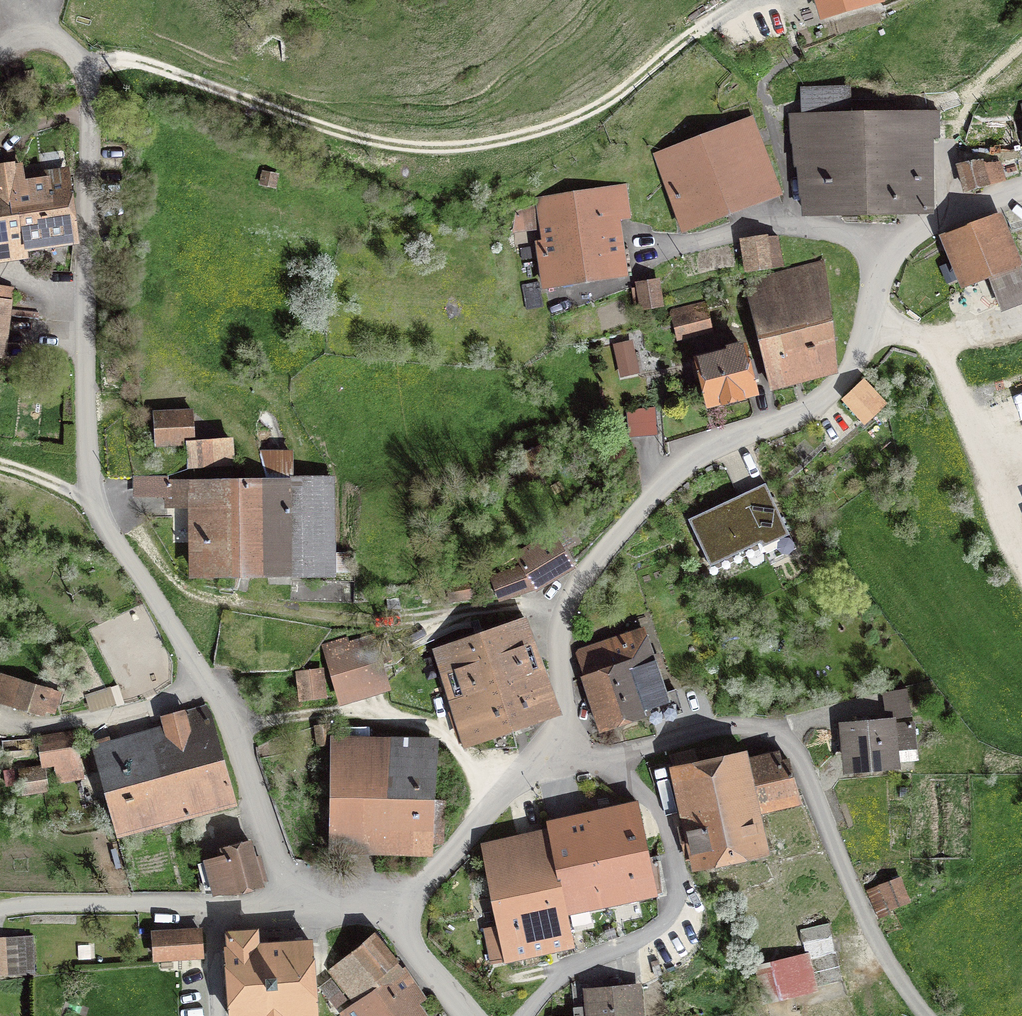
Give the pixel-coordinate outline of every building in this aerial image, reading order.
[(825,15),(875,1),(875,0),(820,0),(825,15)] [(850,115),(849,88),(802,89),(804,115),(791,116),(792,141),(795,141),(797,165),(800,165),(805,213),(922,212),(922,207),(930,207),(930,138),(938,138),(938,112),(923,112),(923,114),(850,115)] [(657,155),(683,229),(778,194),(750,119),(657,155)] [(967,192),(987,186),(980,160),(960,166),(967,192)] [(74,240),(65,177),(19,183),(17,166),(0,169),(0,250),(74,240)] [(545,287),(625,274),(615,217),(628,215),(626,188),(539,200),(546,244),(540,245),(545,287)] [(965,286),(1018,266),(997,215),(938,239),(943,250),(949,248),(965,286)] [(750,270),(769,267),(766,245),(747,248),(750,270)] [(771,388),(836,371),(831,313),(823,263),(745,283),(771,388)] [(638,287),(642,308),(661,305),(657,284),(638,287)] [(11,305),(13,289),(0,287),(0,303),(11,305)] [(672,317),(677,339),(711,330),(706,308),(672,317)] [(710,403),(754,392),(750,378),(757,377),(753,360),(746,362),(743,348),(740,349),(739,344),(727,347),(729,352),(699,359),(710,403)] [(865,422),(885,404),(864,380),(844,399),(865,422)] [(627,411),(629,437),(657,434),(655,409),(627,411)] [(192,411),(154,413),(155,445),(194,442),(192,411)] [(191,466),(233,463),(231,442),(190,445),(191,466)] [(333,572),(332,481),(291,482),(290,453),(260,454),(259,450),(240,457),(247,483),(168,482),(168,478),(137,478),(136,493),(167,493),(167,504),(193,504),(194,574),(333,572)] [(785,552),(795,548),(765,483),(688,519),(710,566),(777,534),(785,552)] [(494,578),(501,596),(535,588),(572,566),(562,549),(574,542),(565,526),(515,553),(523,567),(494,578)] [(468,581),(448,585),(451,600),(471,596),(468,581)] [(399,598),(387,599),(388,609),(400,608),(399,598)] [(466,744),(555,711),(524,617),(436,648),(466,744)] [(666,693),(645,634),(578,657),(585,676),(583,677),(602,730),(649,714),(652,721),(682,712),(675,690),(666,693)] [(347,639),(325,646),(338,691),(382,678),(370,637),(349,644),(347,639)] [(320,670),(299,673),(302,696),(323,693),(320,670)] [(41,714),(44,704),(55,707),(59,692),(0,675),(0,701),(41,714)] [(907,688),(882,692),(886,720),(911,716),(907,688)] [(206,706),(161,719),(164,729),(95,748),(118,833),(234,802),(219,743),(206,706)] [(912,723),(838,730),(840,750),(849,750),(850,766),(892,762),(891,750),(914,748),(912,723)] [(39,738),(44,765),(56,763),(59,780),(83,776),(76,732),(39,738)] [(330,849),(431,851),(436,746),(331,744),(330,849)] [(19,748),(16,750),(15,752),(15,756),(15,759),(17,761),(19,762),(21,764),(25,764),(28,763),(30,761),(32,760),(33,757),(33,754),(32,751),(30,749),(28,747),(25,746),(21,746),(19,748)] [(670,758),(695,868),(767,853),(756,806),(799,797),(789,761),(781,763),(778,753),(746,761),(744,751),(697,762),(694,751),(670,758)] [(46,769),(19,773),(22,792),(48,788),(46,769)] [(638,804),(548,823),(550,832),(566,912),(656,894),(638,804)] [(566,912),(550,832),(483,845),(490,889),(500,935),(487,938),(492,962),(506,959),(506,958),(573,945),(566,912)] [(220,858),(200,863),(208,893),(235,893),(261,885),(259,875),(264,874),(260,858),(254,859),(249,841),(218,850),(220,858)] [(899,878),(880,885),(889,908),(908,901),(899,878)] [(843,980),(829,923),(800,930),(814,987),(843,980)] [(154,933),(156,958),(201,956),(200,930),(154,933)] [(311,943),(257,947),(256,931),(228,933),(229,949),(226,949),(231,1015),(282,1015),(316,1013),(311,943)] [(374,934),(342,960),(367,995),(402,968),(374,934)] [(33,970),(32,957),(22,958),(21,939),(0,940),(0,972),(33,970)] [(759,969),(766,999),(813,988),(806,958),(759,969)] [(357,1003),(367,995),(342,960),(331,969),(357,1003)] [(357,1003),(342,1013),(344,1015),(425,1015),(410,995),(418,989),(402,968),(367,995),(357,1003)] [(330,978),(319,986),(336,1007),(347,999),(330,978)] [(572,992),(574,1015),(639,1015),(637,986),(572,992)]
